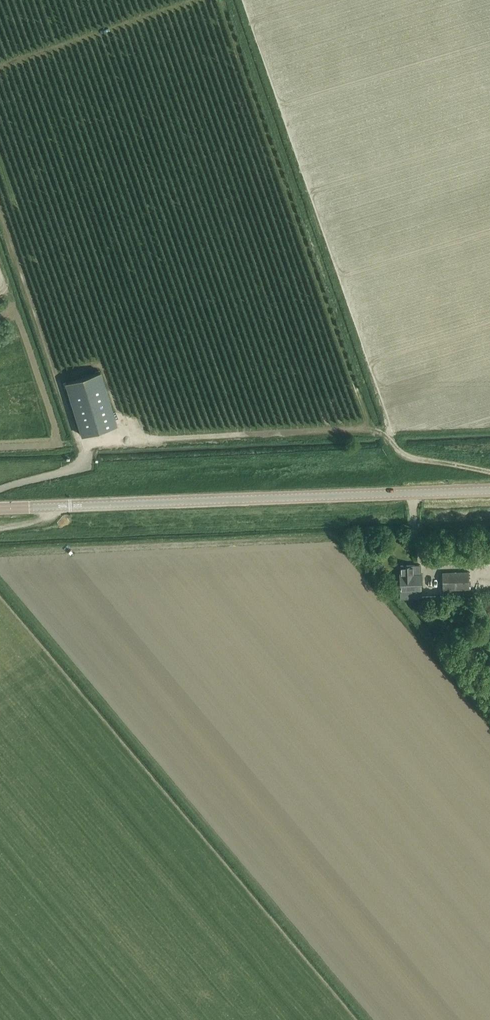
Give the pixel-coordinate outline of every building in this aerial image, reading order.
[(82,435),(117,424),(100,371),(66,382),(82,435)] [(400,565),(400,573),(399,573),(400,589),(401,589),(401,596),(413,595),(413,593),(421,593),(420,573),(411,573),(411,570),(413,570),(413,564),(400,565)] [(443,589),(468,588),(468,571),(442,572),(443,589)]
